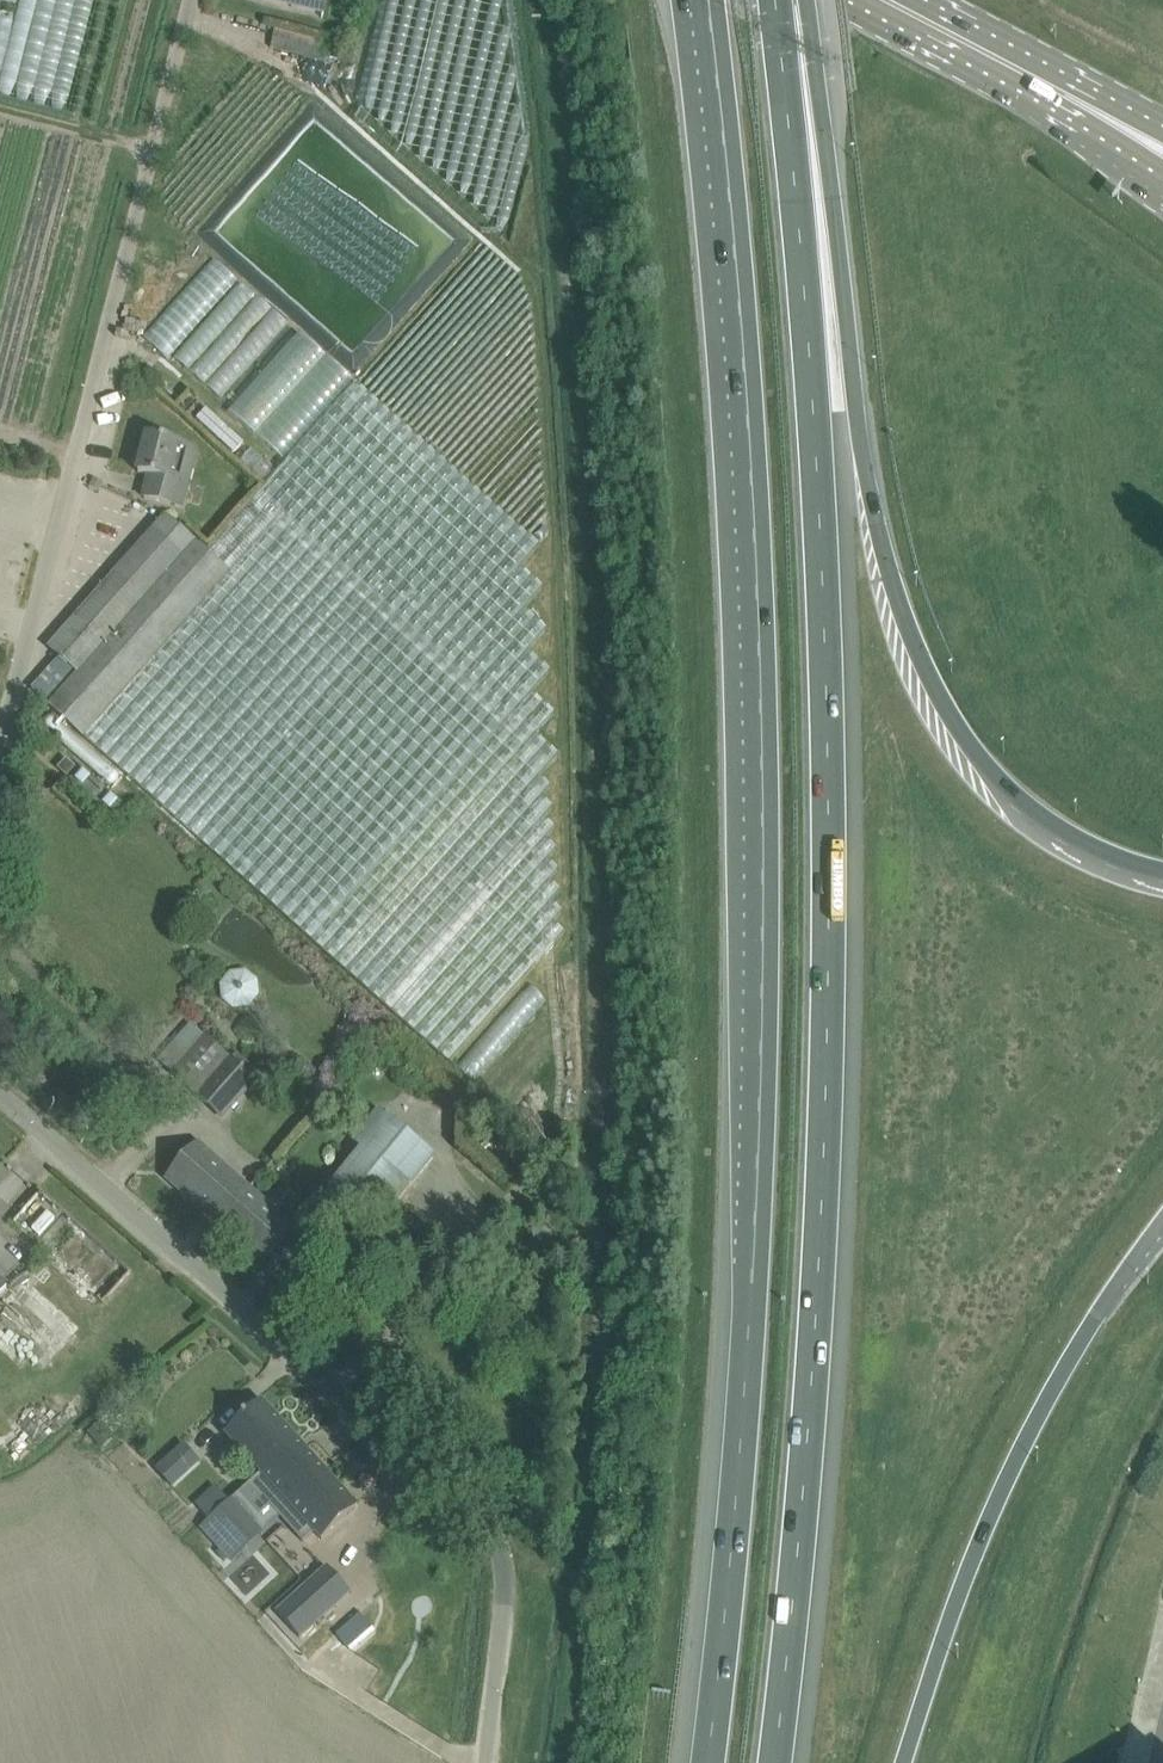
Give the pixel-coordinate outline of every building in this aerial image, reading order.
[(319,60),(323,41),(276,28),(272,47),(319,60)] [(145,333),(259,435),(328,358),(213,256),(145,333)] [(520,567),(539,546),(355,383),(206,552),(167,517),(50,649),(77,674),(49,705),(451,1061),(566,931),(554,921),(564,911),(552,900),(562,890),(550,880),(560,869),(548,859),(558,848),(546,838),(556,827),(544,817),(554,806),(543,796),(552,785),(540,776),(559,754),(536,734),(555,712),(532,692),(551,671),(528,650),(547,629),(524,609),(543,587),(520,567)] [(196,448),(170,442),(147,436),(138,473),(149,476),(143,498),(181,507),(196,448)] [(68,777),(77,767),(67,758),(58,768),(68,777)] [(80,766),(69,779),(112,817),(123,805),(80,766)] [(245,970),(231,972),(220,984),(222,998),(234,1009),(250,1007),(259,995),(258,981),(245,970)] [(477,1083),(549,1000),(531,984),(459,1067),(477,1083)] [(222,1117),(261,1072),(237,1052),(231,1058),(208,1038),(174,1077),(222,1117)] [(430,1158),(398,1133),(377,1112),(351,1143),(358,1149),(328,1186),(343,1198),(374,1224),(430,1158)] [(249,1189),(245,1186),(198,1144),(167,1179),(218,1224),(249,1189)] [(249,1189),(218,1224),(262,1263),(293,1228),(249,1189)] [(28,1192),(11,1222),(38,1236),(54,1207),(28,1192)] [(26,1276),(1,1300),(52,1354),(77,1330),(26,1276)] [(210,1519),(201,1527),(202,1529),(204,1527),(220,1544),(218,1546),(232,1561),(248,1546),(239,1536),(271,1507),(302,1542),(314,1531),(321,1539),(357,1507),(261,1401),(226,1434),(261,1472),(229,1502),(210,1519)] [(165,1462),(157,1470),(171,1486),(179,1478),(165,1462)] [(327,1567),(277,1613),(299,1638),(350,1592),(327,1567)]
